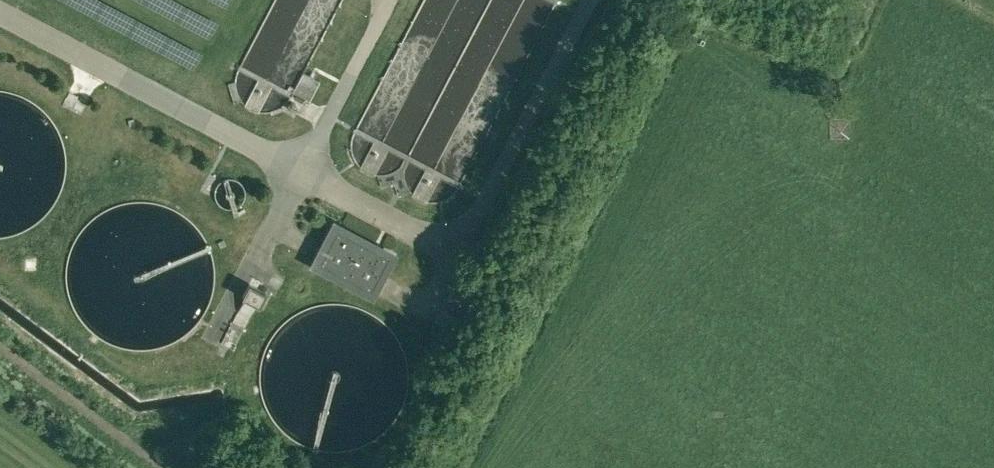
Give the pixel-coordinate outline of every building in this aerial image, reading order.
[(371,291),(391,255),(379,248),(380,245),(376,242),(374,246),(336,225),(316,262),(371,291)] [(265,291),(249,283),(242,295),(258,304),(265,291)] [(464,290),(455,285),(448,298),(457,303),(464,290)]
